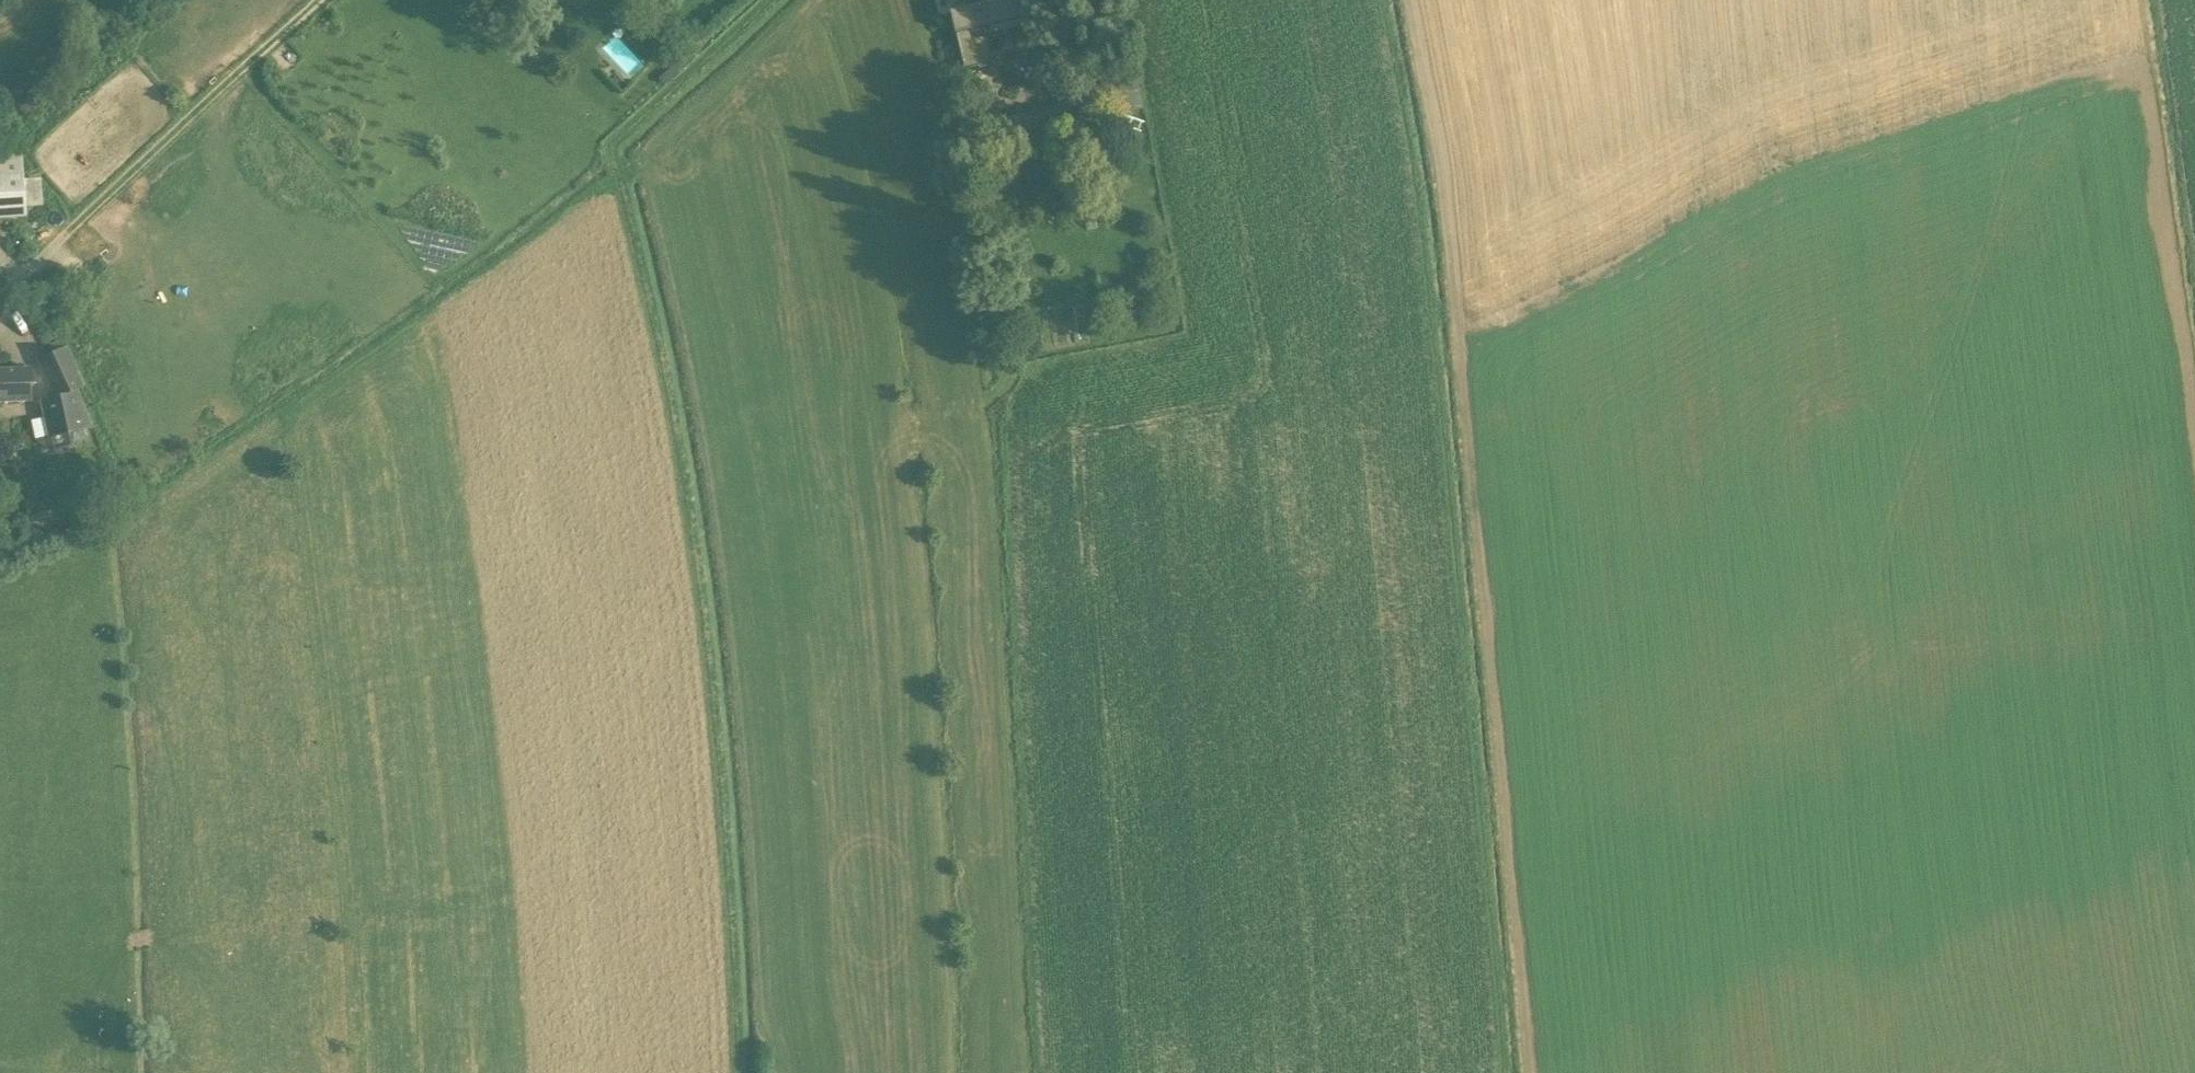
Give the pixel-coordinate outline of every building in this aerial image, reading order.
[(977,6),(952,12),(966,70),(994,63),(985,24),(1010,18),(1005,0),(976,0),(977,6)] [(22,152),(0,153),(0,220),(25,218),(22,152)] [(23,180),(25,207),(40,207),(38,179),(23,180)] [(60,359),(44,367),(58,394),(60,402),(43,406),(50,436),(89,427),(74,388),(60,359)] [(31,401),(30,368),(0,369),(0,402),(31,401)]
